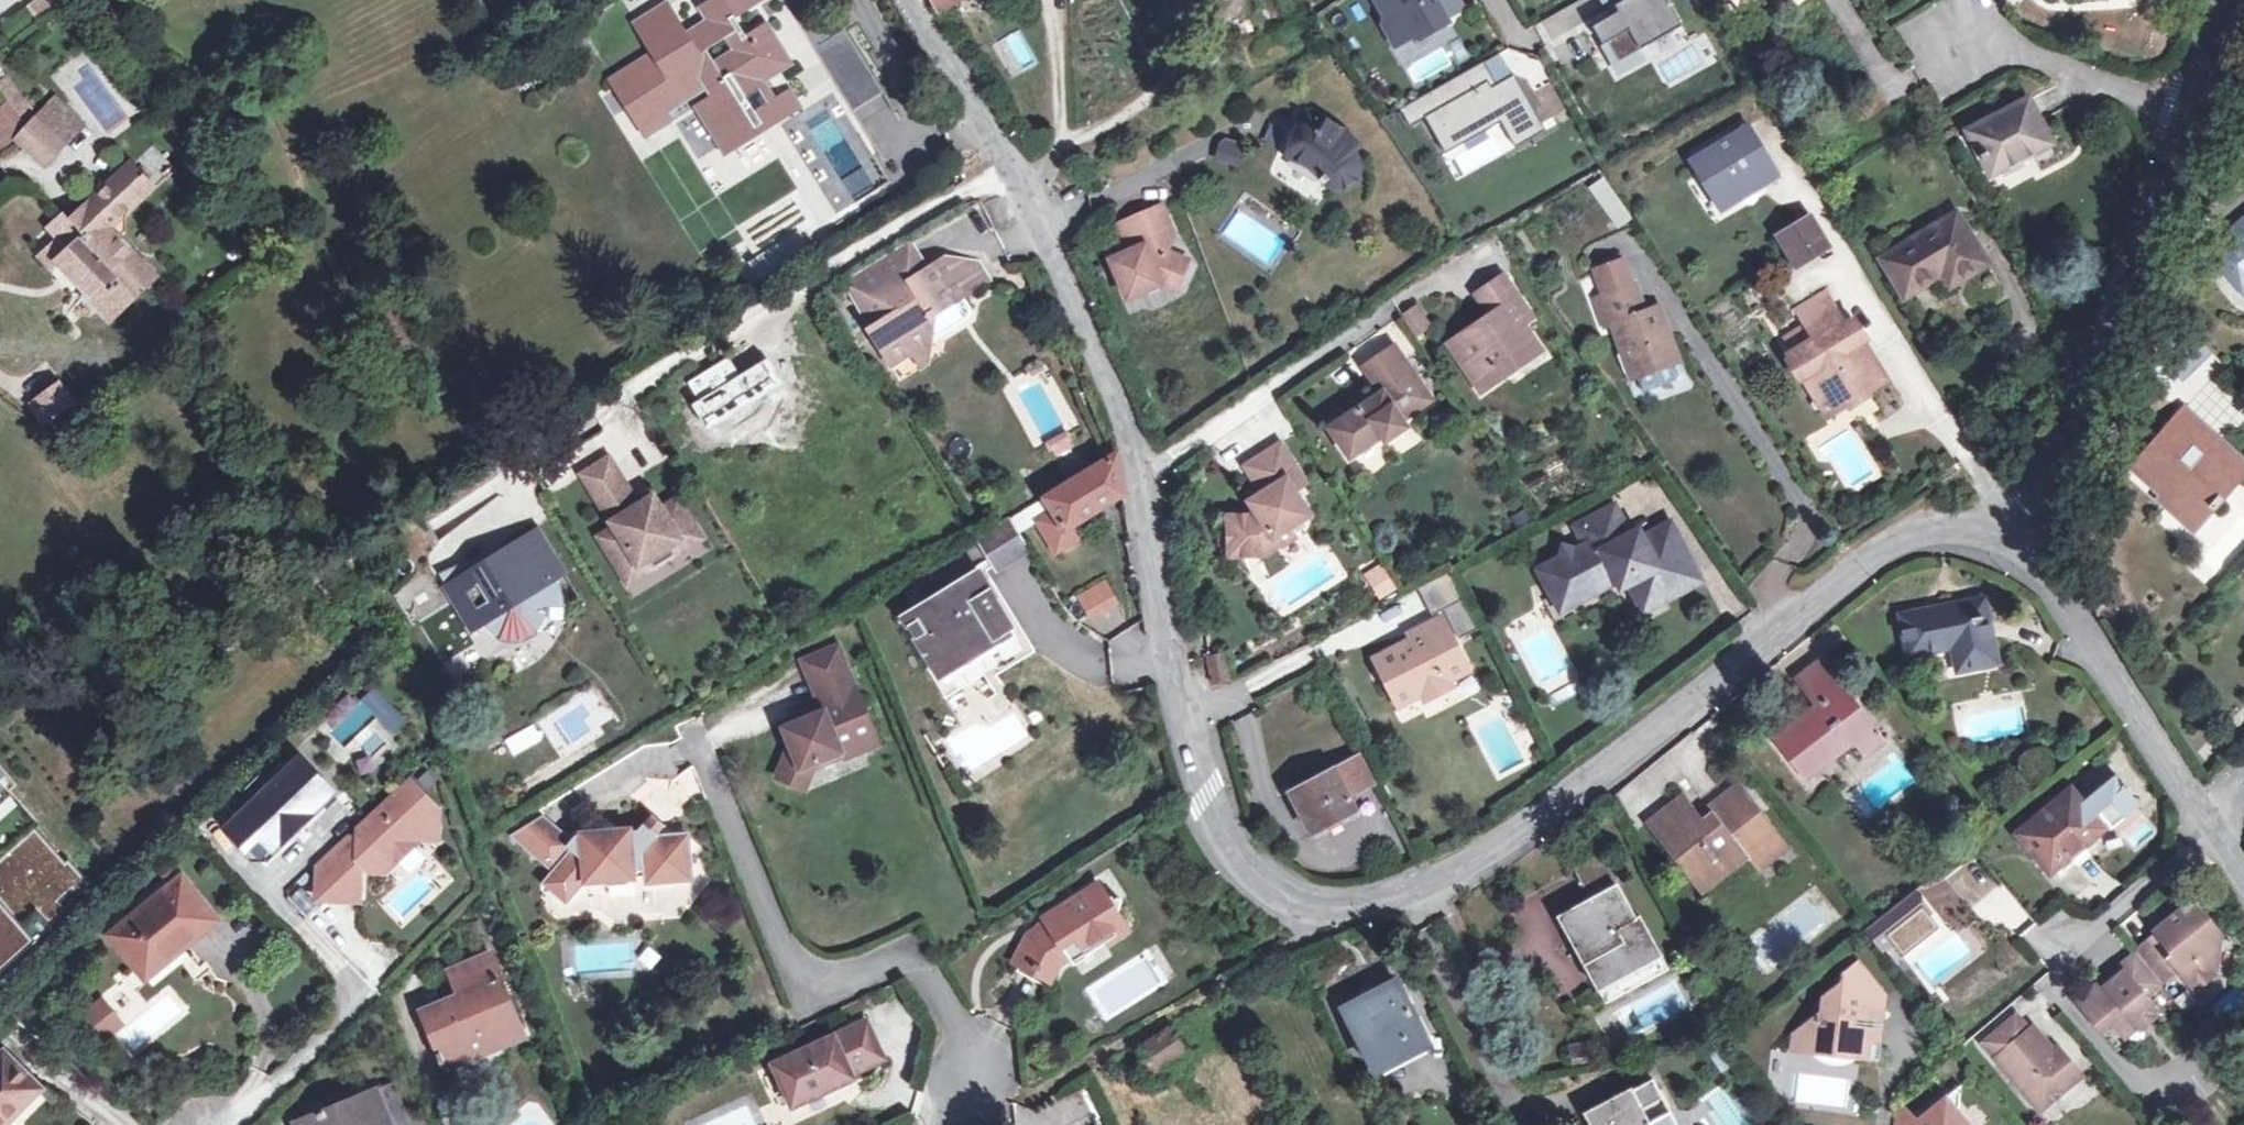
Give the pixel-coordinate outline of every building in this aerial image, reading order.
[(38,20),(61,3),(59,0),(38,0),(29,7),(38,20)] [(732,16),(752,3),(750,0),(718,0),(708,7),(716,21),(687,39),(667,7),(638,25),(659,59),(618,85),(647,134),(668,120),(664,112),(711,83),(721,97),(704,108),(726,145),(760,124),(737,87),(757,75),(780,61),(763,32),(766,31),(761,25),(744,36),(732,16)] [(1383,17),(1395,20),(1405,38),(1422,29),(1430,31),(1446,22),(1443,17),(1460,8),(1455,0),(1373,0),(1383,17)] [(1663,0),(1608,0),(1615,13),(1589,28),(1599,46),(1604,43),(1615,62),(1678,28),(1663,0)] [(1392,45),(1405,38),(1395,20),(1383,17),(1381,25),(1392,45)] [(839,28),(809,47),(851,114),(881,95),(839,28)] [(1020,32),(1001,42),(1014,68),(1033,58),(1020,32)] [(1481,62),(1401,107),(1413,131),(1427,122),(1447,152),(1502,122),(1520,148),(1544,132),(1516,75),(1494,84),(1481,62)] [(737,87),(760,124),(762,128),(792,110),(782,95),(773,100),(757,75),(737,87)] [(1967,130),(1980,156),(1985,154),(1995,172),(2049,142),(2026,100),(1967,130)] [(20,120),(7,102),(0,109),(0,153),(14,139),(25,127),(20,120)] [(26,113),(63,147),(72,134),(37,103),(26,113)] [(1355,143),(1332,125),(1316,116),(1301,108),(1286,152),(1289,154),(1295,157),(1302,161),(1310,168),(1316,174),(1311,179),(1317,184),(1322,179),(1349,179),(1356,170),(1356,159),(1350,149),(1355,143)] [(25,127),(14,139),(45,167),(63,147),(26,113),(20,120),(25,127)] [(1754,158),(1762,154),(1746,131),(1686,165),(1711,209),(1739,193),(1731,179),(1757,164),(1754,158)] [(1715,216),(1777,181),(1762,154),(1754,158),(1757,164),(1731,179),(1739,193),(1711,209),(1715,216)] [(1985,154),(1980,156),(1990,174),(1995,172),(1985,154)] [(129,168),(149,191),(163,177),(143,156),(129,168)] [(114,184),(134,205),(149,191),(129,168),(114,184)] [(134,205),(114,184),(89,208),(85,206),(70,221),(72,224),(80,235),(78,237),(136,298),(138,296),(155,279),(112,233),(113,226),(134,205)] [(1587,192),(1612,229),(1623,222),(1599,184),(1587,192)] [(1162,293),(1175,265),(1154,254),(1162,236),(1152,207),(1107,226),(1117,253),(1096,260),(1110,299),(1147,286),(1162,293)] [(72,224),(70,221),(64,213),(49,228),(57,238),(72,224)] [(1938,237),(1959,224),(1953,215),(1932,228),(1938,237)] [(1776,240),(1792,266),(1826,246),(1810,220),(1776,240)] [(2243,294),(2243,293),(2243,223),(2207,254),(2243,294)] [(80,235),(72,224),(57,238),(59,242),(48,253),(58,264),(112,321),(136,298),(78,237),(80,235)] [(1983,264),(1959,224),(1938,237),(1932,228),(1880,260),(1904,298),(1937,278),(1948,272),(1954,282),(1983,264)] [(838,287),(866,332),(875,328),(852,288),(906,253),(903,247),(838,287)] [(58,264),(48,253),(39,260),(49,271),(58,264)] [(964,302),(942,266),(922,278),(906,253),(852,288),(875,328),(866,332),(864,334),(888,371),(908,358),(921,349),(925,346),(937,339),(971,318),(961,303),(964,302)] [(1601,297),(1630,286),(1621,263),(1592,274),(1601,297)] [(942,266),(964,302),(986,287),(975,269),(942,266)] [(1948,272),(1937,278),(1943,288),(1954,282),(1948,272)] [(1446,345),(1472,384),(1494,370),(1501,378),(1522,364),(1516,355),(1534,344),(1521,325),(1529,320),(1501,277),(1473,295),(1490,320),(1480,326),(1479,323),(1446,345)] [(1748,288),(1754,298),(1766,292),(1759,281),(1748,288)] [(1631,286),(1630,286),(1601,297),(1595,299),(1606,328),(1612,326),(1633,377),(1676,361),(1655,309),(1642,313),(1631,286)] [(1806,327),(1834,309),(1825,295),(1796,312),(1806,327)] [(1417,302),(1400,313),(1415,338),(1433,327),(1417,302)] [(1845,326),(1834,309),(1806,327),(1814,341),(1789,356),(1815,397),(1833,386),(1845,405),(1884,381),(1861,343),(1853,347),(1849,340),(1856,335),(1849,323),(1845,326)] [(2179,325),(2149,354),(2168,373),(2198,344),(2179,325)] [(1853,347),(1861,343),(1856,335),(1849,340),(1853,347)] [(1539,352),(1534,344),(1516,355),(1522,364),(1539,352)] [(1400,421),(1429,401),(1392,347),(1362,369),(1379,393),(1328,429),(1347,458),(1379,436),(1383,441),(1404,427),(1400,421)] [(921,349),(908,358),(913,364),(918,372),(923,370),(928,366),(925,356),(921,349)] [(728,358),(689,382),(714,423),(753,399),(728,358)] [(1494,370),(1472,384),(1478,393),(1501,378),(1494,370)] [(29,406),(43,423),(71,401),(58,384),(29,406)] [(1833,386),(1815,397),(1827,416),(1845,405),(1833,386)] [(2179,415),(2161,436),(2182,456),(2201,434),(2179,415)] [(2182,456),(2161,436),(2134,467),(2142,474),(2144,472),(2169,494),(2162,502),(2173,512),(2176,509),(2193,524),(2209,507),(2213,510),(2223,500),(2219,497),(2243,471),(2201,434),(2182,456)] [(1242,466),(1255,486),(1258,492),(1245,501),(1242,503),(1248,514),(1247,516),(1226,518),(1228,557),(1261,554),(1275,545),(1272,538),(1283,530),(1306,514),(1291,489),(1300,482),(1276,444),(1242,466)] [(1121,496),(1114,455),(1042,499),(1051,514),(1036,523),(1054,553),(1074,540),(1067,529),(1121,496)] [(639,577),(681,552),(674,540),(689,531),(672,504),(657,513),(649,500),(633,509),(604,463),(578,479),(611,531),(596,541),(617,575),(632,566),(639,577)] [(1258,492),(1255,486),(1241,496),(1245,501),(1258,492)] [(1670,556),(1681,551),(1669,527),(1641,542),(1630,537),(1612,507),(1573,529),(1583,547),(1574,552),(1562,549),(1558,561),(1538,573),(1553,598),(1542,604),(1555,628),(1602,602),(1596,591),(1616,579),(1626,587),(1636,604),(1661,592),(1665,599),(1687,587),(1670,556)] [(1026,553),(1006,522),(972,543),(992,574),(1026,553)] [(1272,538),(1275,545),(1287,538),(1283,530),(1272,538)] [(689,531),(674,540),(681,552),(696,542),(689,531)] [(534,535),(442,591),(450,603),(467,631),(478,625),(484,635),(495,643),(506,647),(516,646),(527,642),(534,637),(542,622),(543,610),(559,610),(556,593),(550,581),(559,575),(534,535)] [(1670,556),(1687,587),(1697,581),(1681,551),(1670,556)] [(1361,573),(1379,600),(1397,588),(1379,561),(1361,573)] [(632,566),(617,575),(624,587),(639,577),(632,566)] [(904,618),(938,675),(942,681),(935,685),(945,702),(983,679),(987,684),(1001,675),(987,651),(994,647),(995,648),(1011,639),(1008,632),(1009,631),(977,575),(904,618)] [(1106,580),(1088,588),(1101,613),(1119,604),(1106,580)] [(445,606),(450,603),(442,591),(437,594),(445,606)] [(1661,592),(1636,604),(1640,612),(1665,599),(1661,592)] [(1974,658),(1993,653),(1981,599),(1896,617),(1905,658),(1948,649),(1954,675),(1977,670),(1974,658)] [(488,664),(467,631),(450,603),(445,606),(413,626),(451,686),(488,664)] [(1438,618),(1415,631),(1421,642),(1412,646),(1375,665),(1399,709),(1420,698),(1424,702),(1448,689),(1445,684),(1468,672),(1438,618)] [(1009,631),(1008,632),(1011,639),(995,648),(994,647),(987,651),(1001,675),(1034,657),(1021,634),(1009,631)] [(1421,642),(1415,631),(1406,635),(1412,646),(1421,642)] [(798,665),(804,680),(840,666),(834,651),(798,665)] [(1974,658),(1977,670),(1995,666),(1993,653),(1974,658)] [(1204,660),(1210,683),(1224,680),(1219,656),(1204,660)] [(1851,741),(1864,757),(1884,741),(1821,659),(1791,682),(1811,708),(1769,741),(1800,780),(1851,741)] [(840,666),(804,680),(815,710),(818,716),(791,727),(779,732),(786,751),(783,753),(771,784),(800,795),(809,773),(814,771),(812,766),(835,756),(837,761),(838,764),(859,755),(852,737),(866,731),(840,666)] [(818,716),(815,710),(789,721),(791,727),(818,716)] [(852,737),(859,755),(873,749),(866,731),(852,737)] [(812,766),(814,771),(837,761),(835,756),(812,766)] [(1355,759),(1331,772),(1344,798),(1369,785),(1355,759)] [(300,761),(225,830),(249,855),(267,855),(332,795),(300,761)] [(1344,798),(1331,772),(1286,795),(1308,836),(1334,822),(1336,829),(1355,819),(1344,798)] [(2137,806),(2112,776),(2079,804),(2068,792),(2016,835),(2046,872),(2051,868),(2055,873),(2070,860),(2067,856),(2080,845),(2083,850),(2098,837),(2095,832),(2099,828),(2105,824),(2109,829),(2137,806)] [(1641,826),(1689,885),(1716,864),(1708,854),(1726,840),(1743,861),(1754,874),(1787,847),(1735,781),(1696,813),(1680,794),(1641,826)] [(317,867),(316,901),(356,902),(358,862),(365,863),(365,873),(382,873),(388,868),(388,855),(404,839),(435,840),(435,813),(407,783),(357,829),(357,840),(345,841),(317,867)] [(535,885),(551,900),(568,901),(583,886),(581,872),(593,870),(604,880),(629,877),(629,873),(637,873),(653,886),(678,884),(692,867),(688,832),(656,834),(642,822),(636,829),(611,832),(607,828),(598,828),(596,833),(571,836),(568,840),(539,813),(506,834),(546,874),(535,885)] [(648,813),(642,822),(656,834),(663,825),(648,813)] [(1334,822),(1308,836),(1311,842),(1336,829),(1334,822)] [(34,828),(0,860),(0,976),(52,926),(91,884),(34,828)] [(388,855),(388,868),(419,840),(404,839),(388,855)] [(1716,864),(1689,885),(1697,896),(1743,861),(1726,840),(1708,854),(1716,864)] [(2067,856),(2070,860),(2075,866),(2088,855),(2083,850),(2080,845),(2067,856)] [(1588,965),(1600,987),(1656,955),(1637,918),(1633,920),(1596,857),(1572,871),(1587,898),(1556,917),(1584,968),(1588,965)] [(692,867),(678,884),(693,882),(692,867)] [(653,886),(637,873),(640,888),(653,886)] [(111,938),(139,973),(158,957),(164,964),(217,921),(181,877),(163,893),(166,897),(151,911),(147,907),(111,938)] [(1041,921),(1043,925),(1048,933),(1032,944),(1019,968),(1051,983),(1059,968),(1068,962),(1101,943),(1105,949),(1126,935),(1114,915),(1117,912),(1120,902),(1108,898),(1104,900),(1095,885),(1041,921)] [(1924,914),(1909,894),(1874,922),(1863,930),(1879,951),(1924,914)] [(568,901),(551,900),(560,910),(568,901)] [(2165,959),(2175,971),(2191,991),(2212,974),(2216,946),(2203,930),(2208,925),(2189,902),(2152,932),(2154,935),(2170,956),(2165,959)] [(1048,933),(1043,925),(1025,935),(1011,963),(1019,968),(1032,944),(1048,933)] [(2170,956),(2154,935),(2134,952),(2160,983),(2175,971),(2165,959),(2170,956)] [(1101,943),(1068,962),(1073,968),(1105,949),(1101,943)] [(459,995),(498,978),(486,951),(447,967),(459,995)] [(1656,955),(1600,987),(1606,999),(1663,967),(1656,955)] [(2132,956),(2116,971),(2120,976),(2105,988),(2100,984),(2074,1004),(2099,1034),(2108,1028),(2120,1041),(2133,1031),(2137,1033),(2154,1018),(2140,1001),(2157,986),(2132,956)] [(158,957),(139,973),(145,980),(164,964),(158,957)] [(1051,983),(1019,968),(1015,975),(1047,991),(1051,983)] [(1813,1026),(1810,1059),(1817,1060),(1819,1064),(1825,1069),(1841,1071),(1848,1067),(1849,1063),(1873,1066),(1876,1049),(1863,1033),(1851,1032),(1852,1024),(1881,1001),(1854,968),(1840,980),(1839,990),(1821,1005),(1819,1021),(1813,1026)] [(2120,976),(2116,971),(2100,984),(2105,988),(2120,976)] [(520,1031),(498,978),(459,995),(419,1012),(445,1069),(471,1058),(469,1052),(520,1031)] [(1341,1009),(1370,1068),(1424,1041),(1394,982),(1341,1009)] [(1863,1033),(1876,1049),(1881,1001),(1852,1024),(1851,1032),(1863,1033)] [(2080,1078),(2065,1062),(2057,1068),(2047,1058),(2051,1054),(2030,1029),(2025,1033),(2010,1014),(1977,1042),(2037,1114),(2080,1078)] [(848,1075),(879,1060),(863,1026),(769,1070),(789,1115),(852,1085),(848,1075)] [(1810,1059),(1813,1026),(1775,1056),(1810,1059)] [(1183,1056),(1168,1032),(1137,1051),(1152,1075),(1183,1056)] [(1876,1049),(1873,1066),(1892,1069),(1876,1049)] [(2057,1068),(2065,1062),(2056,1051),(2051,1054),(2047,1058),(2057,1068)] [(41,1089),(4,1052),(0,1056),(0,1124),(6,1124),(41,1089)] [(1627,1088),(1581,1113),(1587,1124),(1672,1124),(1666,1114),(1648,1080),(1628,1090),(1627,1088)] [(1960,1087),(1944,1100),(1956,1115),(1960,1087)] [(375,1096),(386,1124),(405,1124),(392,1090),(375,1096)] [(375,1096),(373,1092),(290,1124),(386,1124),(375,1096)] [(1961,1121),(1956,1115),(1944,1100),(1915,1124),(1893,1123),(1893,1124),(1960,1124),(1961,1121)] [(1893,1123),(1915,1124),(1894,1102),(1893,1123)]
